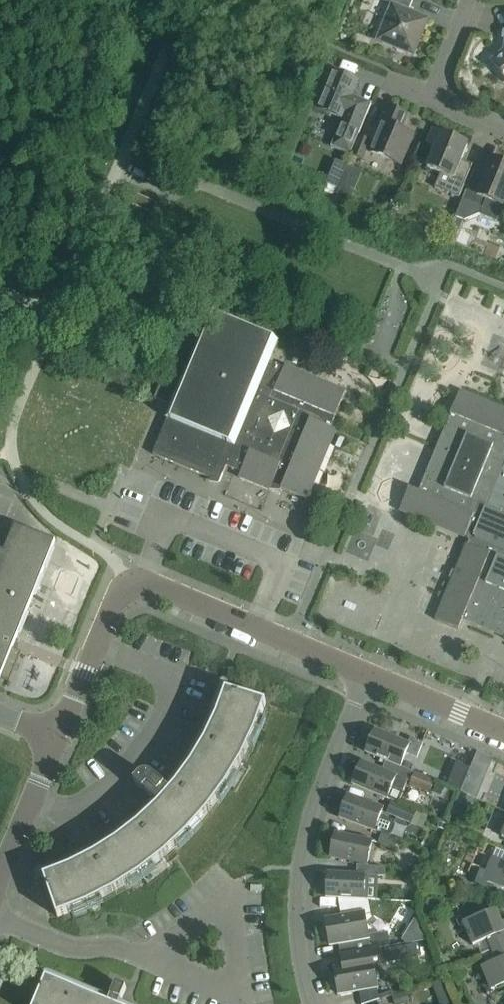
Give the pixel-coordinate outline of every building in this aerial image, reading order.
[(391,4),(376,40),(413,56),(428,19),(408,10),(412,0),(382,0),(391,4)] [(493,65),(503,78),(503,46),(489,59),(493,65)] [(330,147),(350,155),(371,103),(353,95),(358,82),(332,71),(316,108),(342,119),(330,147)] [(407,115),(386,106),(379,122),(381,123),(369,152),(400,165),(413,135),(401,130),(407,115)] [(458,198),(469,172),(458,167),(467,144),(432,130),(427,143),(435,147),(427,167),(440,173),(434,188),(458,198)] [(360,139),(352,159),(361,163),(369,143),(360,139)] [(455,217),(463,220),(465,221),(480,215),(496,221),(502,206),(503,202),(503,164),(492,159),(485,175),(484,179),(473,175),(462,200),(455,217)] [(340,185),(336,194),(350,200),(354,191),(340,185)] [(157,203),(144,198),(139,196),(123,189),(119,200),(152,214),(157,203)] [(454,219),(446,239),(453,242),(463,220),(455,217),(454,219)] [(182,329),(156,392),(153,398),(170,405),(165,418),(167,419),(152,454),(219,482),(226,466),(240,472),(241,473),(283,372),(285,366),(284,366),(284,368),(269,362),(278,340),(209,312),(199,336),(182,329)] [(272,485),(307,500),(336,430),(330,428),(345,391),(314,379),(312,384),(283,372),(241,473),(240,472),(238,478),(269,491),(272,485)] [(436,527),(463,538),(473,516),(480,519),(485,509),(486,510),(486,509),(503,466),(503,410),(459,391),(450,415),(453,416),(445,438),(442,438),(432,461),(434,463),(422,493),(409,488),(399,511),(436,527)] [(486,509),(501,515),(503,511),(503,466),(486,509)] [(463,538),(466,539),(467,542),(435,620),(458,630),(464,616),(473,620),(472,623),(495,632),(496,629),(503,633),(503,516),(501,515),(486,509),(486,510),(485,509),(480,519),(473,516),(463,538)] [(21,653),(11,649),(54,542),(15,527),(4,553),(0,551),(0,678),(9,682),(21,653)] [(162,800),(157,806),(137,824),(116,841),(93,855),(69,867),(43,878),(57,918),(65,915),(71,913),(81,908),(94,903),(104,897),(109,895),(121,888),(131,882),(140,875),(147,871),(156,864),(166,855),(175,847),(179,843),(183,839),(189,834),(193,830),(200,821),(209,811),(216,802),(219,797),(223,792),(227,786),(230,781),(236,771),(239,766),(243,759),(245,754),(248,749),(252,738),(256,730),(258,725),(262,714),(266,703),(225,691),(216,717),(204,741),(191,764),(175,786),(169,792),(154,778),(153,777),(152,776),(150,775),(148,775),(146,775),(144,775),(142,775),(141,776),(139,777),(138,779),(134,783),(143,792),(147,787),(162,800)] [(423,743),(410,738),(408,744),(374,730),(365,752),(414,772),(419,759),(416,758),(423,743)] [(361,762),(352,784),(390,800),(396,803),(405,781),(361,762)] [(469,768),(456,763),(447,785),(460,790),(469,768)] [(411,774),(407,784),(426,793),(430,782),(411,774)] [(339,818),(374,831),(389,837),(395,821),(380,816),(383,808),(347,795),(339,818)] [(390,800),(385,812),(409,822),(414,811),(396,803),(390,800)] [(367,865),(371,842),(334,834),(330,858),(355,863),(367,865)] [(380,834),(377,844),(393,850),(397,840),(380,834)] [(492,858),(482,882),(503,891),(503,863),(492,858)] [(376,867),(367,865),(355,863),(354,875),(327,873),(326,897),(376,900),(378,876),(376,876),(376,867)] [(492,950),(503,945),(503,921),(501,922),(495,908),(463,922),(472,945),(488,939),(492,950)] [(338,944),(340,955),(389,947),(386,930),(368,933),(364,913),(325,919),(329,945),(338,944)] [(401,940),(407,944),(429,940),(420,921),(414,919),(401,940)] [(488,964),(481,967),(491,990),(503,985),(503,945),(492,950),(496,960),(488,964)] [(391,958),(389,947),(340,955),(342,967),(333,968),(338,995),(377,988),(373,963),(377,962),(377,961),(391,958)] [(126,989),(116,984),(110,998),(108,1003),(45,977),(34,1003),(119,1003),(126,989)]
